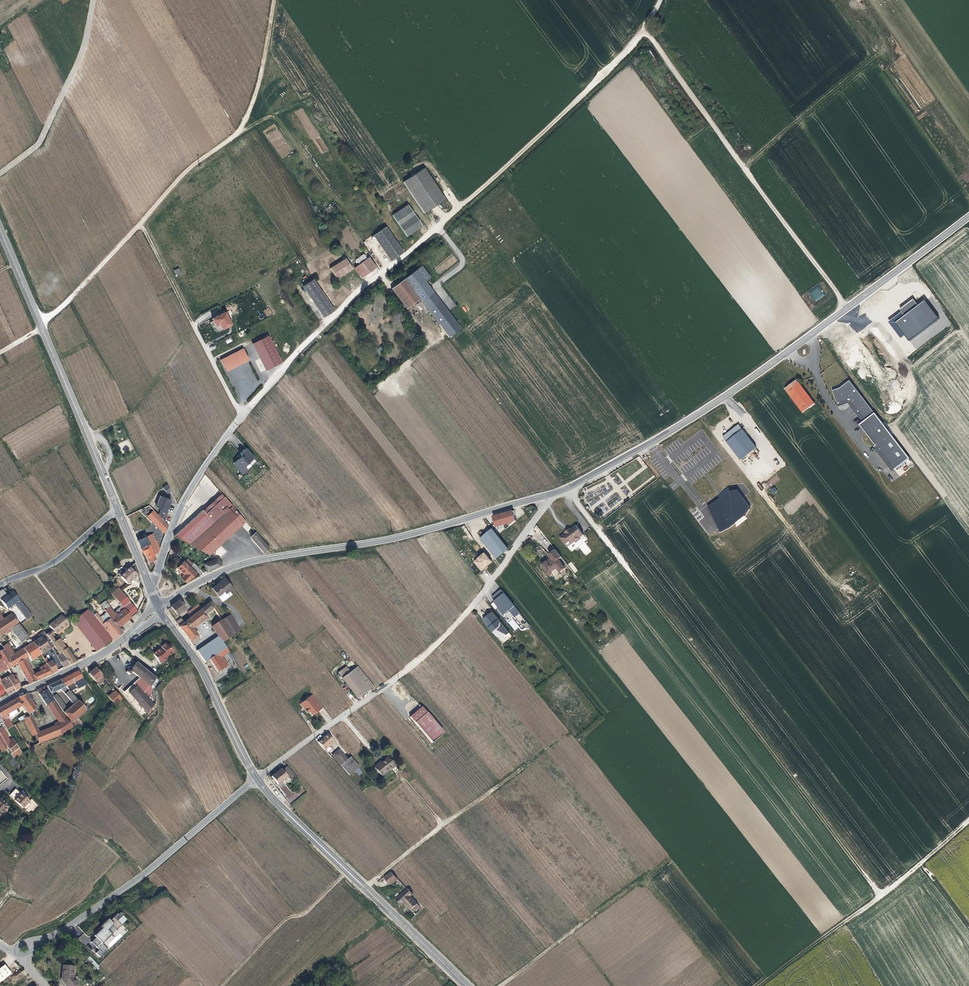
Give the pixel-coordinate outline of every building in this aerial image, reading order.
[(401,185),(422,216),(444,202),(422,171),(401,185)] [(391,218),(405,239),(421,228),(406,207),(391,218)] [(389,265),(401,256),(384,230),(372,239),(389,265)] [(366,260),(352,270),(359,281),(374,270),(366,260)] [(333,282),(350,272),(343,261),(327,271),(333,282)] [(417,271),(425,282),(430,279),(422,267),(417,271)] [(420,300),(421,303),(434,294),(425,282),(417,271),(404,280),(420,300)] [(407,310),(420,300),(404,280),(391,290),(407,310)] [(332,312),(311,281),(301,289),(322,319),(332,312)] [(809,292),(815,302),(825,295),(819,285),(809,292)] [(902,307),(912,299),(910,297),(900,305),(902,307)] [(904,335),(908,340),(938,319),(924,300),(917,305),(913,299),(899,309),(902,312),(888,321),(900,338),(904,335)] [(460,327),(439,300),(427,309),(448,337),(460,327)] [(890,320),(901,311),(899,309),(888,317),(890,320)] [(221,330),(227,327),(227,326),(230,324),(224,312),(211,319),(214,326),(218,324),(221,330)] [(254,341),(268,369),(280,363),(266,336),(254,341)] [(263,371),(268,369),(254,341),(250,344),(263,371)] [(222,369),(245,357),(241,348),(218,360),(222,369)] [(795,381),(783,389),(802,414),(814,405),(795,381)] [(893,471),(908,459),(849,381),(839,388),(832,391),(837,405),(847,401),(863,422),(861,423),(858,426),(874,447),(893,471)] [(837,405),(832,391),(831,391),(837,408),(847,404),(861,423),(863,422),(847,401),(837,405)] [(110,408),(117,406),(113,396),(107,399),(110,408)] [(738,424),(722,436),(739,460),(756,448),(738,424)] [(891,473),(893,471),(874,447),(872,448),(891,473)] [(236,459),(234,461),(231,463),(239,474),(242,471),(244,470),(241,467),(246,463),(251,459),(243,449),(237,454),(239,456),(236,459)] [(749,513),(739,488),(730,491),(729,489),(717,494),(719,500),(707,504),(719,532),(734,526),(732,519),(749,513)] [(156,514),(160,518),(162,513),(161,512),(162,510),(166,499),(156,494),(151,506),(157,508),(156,514)] [(206,513),(225,497),(224,496),(223,497),(221,496),(203,510),(206,513)] [(203,510),(177,531),(173,535),(171,536),(175,537),(180,536),(207,554),(242,525),(230,510),(233,507),(225,497),(206,513),(203,510)] [(513,510),(491,515),(494,527),(516,522),(513,510)] [(160,529),(161,529),(167,524),(160,518),(156,514),(153,511),(148,516),(147,516),(160,529)] [(736,527),(747,519),(744,515),(734,523),(736,527)] [(568,543),(569,546),(574,542),(574,543),(576,543),(578,541),(579,540),(578,539),(582,536),(574,527),(569,531),(564,535),(559,539),(564,546),(568,543)] [(494,560),(506,550),(491,531),(479,540),(494,560)] [(262,552),(267,549),(268,549),(254,532),(249,536),(260,549),(262,552)] [(153,533),(137,540),(143,553),(144,552),(149,562),(150,562),(151,564),(153,563),(153,564),(153,566),(154,566),(157,559),(154,554),(159,552),(155,545),(158,544),(153,533)] [(481,571),(492,562),(484,552),(472,561),(481,571)] [(561,559),(555,552),(548,557),(550,560),(551,561),(547,564),(546,563),(541,567),(545,573),(544,576),(546,578),(549,578),(551,577),(551,574),(555,571),(559,575),(564,571),(557,562),(561,559)] [(221,566),(217,558),(203,563),(207,571),(221,566)] [(189,565),(183,560),(176,567),(182,573),(180,576),(185,581),(195,571),(189,565)] [(568,564),(574,573),(578,571),(571,561),(568,564)] [(192,562),(189,565),(195,571),(196,572),(199,569),(192,562)] [(139,573),(135,563),(128,569),(127,568),(125,569),(125,571),(126,571),(122,574),(121,573),(119,575),(127,584),(128,583),(128,584),(129,584),(131,582),(130,581),(132,579),(133,579),(134,579),(135,578),(135,576),(139,573)] [(185,581),(186,583),(189,581),(190,580),(199,575),(196,572),(195,571),(185,581)] [(212,589),(221,600),(222,601),(224,602),(225,600),(232,595),(230,592),(233,589),(226,579),(212,589)] [(492,602),(513,631),(519,627),(513,618),(515,617),(519,622),(523,619),(501,589),(491,596),(494,600),(492,602)] [(0,590),(0,599),(7,609),(20,600),(15,593),(10,597),(8,595),(6,597),(1,590),(0,590)] [(117,593),(114,595),(123,607),(131,617),(137,612),(120,590),(119,591),(121,594),(119,596),(117,593)] [(101,600),(100,599),(97,601),(104,610),(109,607),(108,604),(107,604),(105,605),(104,603),(105,602),(104,600),(103,599),(101,600)] [(182,606),(179,601),(170,607),(176,616),(179,614),(180,616),(184,612),(183,611),(184,610),(185,612),(187,610),(184,605),(182,606)] [(210,602),(200,610),(194,614),(178,627),(192,644),(198,640),(196,637),(197,636),(194,631),(192,628),(193,627),(206,617),(204,614),(213,607),(210,602)] [(194,614),(200,610),(196,606),(191,610),(194,614)] [(107,614),(111,618),(118,628),(131,617),(123,607),(114,613),(109,607),(104,610),(107,614)] [(94,615),(89,609),(74,620),(76,624),(81,624),(86,630),(98,621),(94,615)] [(178,627),(194,614),(191,610),(186,614),(188,617),(182,622),(180,619),(175,622),(178,627)] [(97,613),(94,615),(98,621),(112,638),(114,640),(122,632),(118,628),(111,618),(105,623),(101,619),(97,613)] [(0,621),(0,636),(11,629),(20,641),(21,641),(22,642),(29,637),(11,614),(4,619),(0,621)] [(62,614),(49,624),(56,633),(69,623),(62,614)] [(107,614),(101,619),(105,623),(111,618),(107,614)] [(500,636),(503,639),(508,635),(503,629),(499,629),(499,627),(496,623),(498,622),(491,614),(482,621),(496,638),(499,636),(500,636)] [(221,620),(221,619),(211,625),(212,627),(211,627),(217,636),(221,643),(222,642),(240,631),(229,615),(221,620)] [(81,624),(76,624),(97,650),(112,638),(98,621),(86,630),(81,624)] [(39,638),(32,642),(40,654),(53,645),(52,643),(46,634),(44,631),(37,635),(39,638)] [(48,632),(46,634),(52,643),(55,642),(48,632)] [(221,643),(217,636),(196,650),(204,662),(208,659),(226,648),(222,642),(221,643)] [(60,638),(58,639),(63,647),(64,646),(66,649),(67,649),(60,638)] [(52,643),(53,645),(59,653),(61,652),(62,655),(69,664),(75,662),(67,649),(66,649),(64,646),(63,647),(58,639),(55,642),(52,643)] [(2,647),(3,649),(13,665),(17,663),(24,659),(28,657),(31,661),(40,654),(32,642),(14,654),(7,643),(2,647)] [(158,649),(152,653),(159,663),(166,659),(165,658),(172,653),(169,648),(171,647),(168,644),(166,645),(165,643),(160,646),(161,647),(161,648),(159,650),(158,649)] [(233,661),(234,661),(226,648),(208,659),(217,672),(227,666),(221,656),(226,653),(232,661),(233,660),(233,661)] [(0,650),(0,660),(3,665),(6,664),(9,669),(10,672),(11,674),(13,674),(9,667),(13,665),(3,649),(0,650)] [(69,664),(62,655),(58,658),(60,662),(63,667),(69,664)] [(46,657),(43,658),(46,664),(52,673),(57,670),(51,661),(48,662),(48,661),(46,657)] [(24,659),(17,663),(29,684),(36,681),(32,674),(31,671),(27,665),(24,659)] [(125,698),(131,704),(141,716),(153,705),(151,703),(154,701),(151,695),(151,687),(153,689),(160,681),(136,662),(129,670),(128,669),(126,672),(129,675),(131,671),(139,677),(123,692),(121,689),(123,687),(121,685),(117,689),(125,698)] [(32,674),(36,681),(52,674),(52,673),(46,664),(39,667),(41,671),(32,674)] [(188,667),(182,671),(187,679),(193,675),(188,667)] [(95,668),(88,673),(98,685),(104,679),(95,668)] [(355,700),(372,688),(355,669),(349,674),(345,668),(336,675),(355,700)] [(85,683),(77,671),(60,679),(65,686),(68,689),(69,690),(77,687),(85,683)] [(6,677),(13,690),(21,686),(19,683),(16,684),(11,674),(6,677)] [(6,693),(13,690),(6,677),(0,680),(0,681),(6,693)] [(65,686),(60,679),(46,686),(51,693),(54,691),(65,686)] [(44,687),(36,690),(46,705),(47,704),(53,700),(44,687)] [(78,716),(85,710),(73,695),(71,693),(69,690),(68,689),(64,693),(73,703),(69,707),(64,699),(63,700),(61,698),(60,696),(58,697),(56,693),(52,695),(62,710),(72,721),(78,716)] [(115,691),(108,697),(115,704),(121,698),(115,691)] [(28,692),(17,697),(22,705),(28,713),(36,707),(30,699),(33,696),(30,692),(29,693),(28,692)] [(311,696),(308,698),(305,700),(298,705),(305,715),(307,713),(310,717),(321,709),(311,696)] [(0,707),(0,717),(1,719),(8,715),(7,713),(12,710),(14,714),(18,712),(15,708),(22,705),(17,697),(0,707)] [(53,700),(47,704),(56,717),(62,713),(53,700)] [(442,734),(420,708),(407,719),(429,745),(442,734)] [(30,715),(28,715),(24,717),(33,735),(35,734),(39,742),(62,732),(72,725),(64,716),(62,713),(56,717),(60,722),(54,725),(39,731),(33,720),(30,715)] [(87,726),(78,716),(72,721),(77,726),(79,725),(83,729),(87,726)] [(2,721),(7,728),(12,725),(8,718),(2,721)] [(7,747),(15,758),(17,757),(16,755),(22,751),(12,737),(9,739),(1,725),(0,726),(0,735),(7,747)] [(334,742),(326,733),(325,734),(326,734),(332,742),(333,743),(334,742)] [(318,739),(316,741),(323,750),(324,749),(328,746),(332,742),(326,734),(319,740),(318,739)] [(342,768),(352,759),(349,756),(346,759),(337,750),(331,755),(342,768)] [(356,767),(358,766),(352,759),(342,768),(348,775),(350,773),(346,768),(349,766),(353,770),(356,774),(359,771),(356,767)] [(379,777),(388,769),(389,770),(392,768),(385,759),(379,764),(378,763),(371,768),(379,777)] [(293,777),(285,766),(281,769),(280,768),(278,769),(283,776),(282,777),(283,778),(285,776),(289,780),(293,777)] [(283,776),(278,769),(270,776),(276,784),(283,778),(282,777),(283,776)] [(25,810),(34,801),(31,798),(29,800),(21,792),(20,793),(15,788),(8,794),(25,810)] [(7,841),(9,839),(0,830),(0,834),(7,841)] [(396,878),(390,871),(383,877),(389,884),(396,878)] [(409,895),(411,893),(406,888),(394,898),(399,904),(403,901),(412,911),(418,905),(409,895)] [(119,924),(116,921),(115,920),(111,916),(108,920),(106,918),(100,924),(102,926),(100,928),(92,935),(94,936),(99,941),(94,945),(102,953),(106,949),(100,943),(110,934),(105,929),(108,927),(110,924),(111,925),(115,929),(119,924)] [(87,959),(97,969),(100,966),(90,956),(87,959)] [(12,973),(5,964),(0,968),(0,983),(12,973)] [(71,985),(75,985),(76,985),(75,984),(75,982),(70,977),(70,976),(71,967),(61,965),(58,980),(63,985),(70,985),(71,985)]
